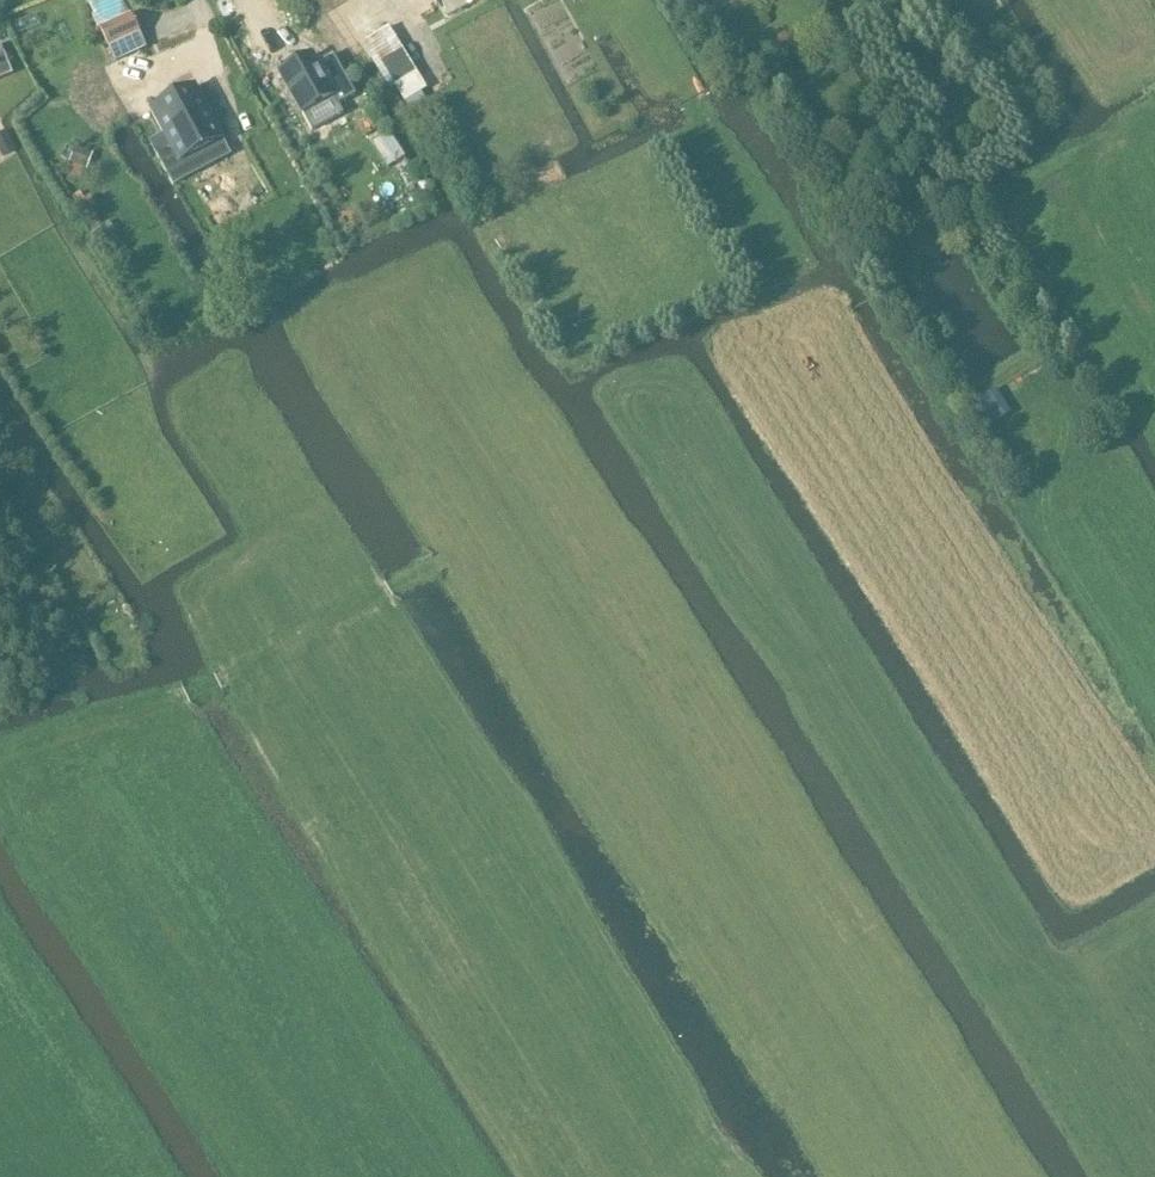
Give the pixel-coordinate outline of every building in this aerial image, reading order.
[(450,0),(427,0),(433,10),(450,0)] [(559,0),(528,0),(526,1),(552,50),(578,36),(559,0)] [(682,13),(689,8),(691,12),(709,0),(674,0),(682,13)] [(116,22),(101,28),(114,59),(143,46),(129,16),(116,22)] [(388,28),(369,40),(401,93),(406,102),(420,94),(426,90),(421,82),(388,28)] [(0,68),(7,65),(13,63),(10,56),(5,58),(0,47),(0,68)] [(319,58),(276,82),(304,130),(346,106),(319,58)] [(177,164),(221,140),(194,89),(150,113),(177,164)] [(0,133),(0,154),(2,157),(16,151),(6,131),(0,133)] [(87,171),(93,155),(75,147),(69,164),(87,171)] [(89,196),(75,205),(82,216),(96,207),(89,196)] [(107,224),(93,233),(102,247),(116,238),(107,224)] [(996,394),(971,411),(985,433),(1011,416),(996,394)]
